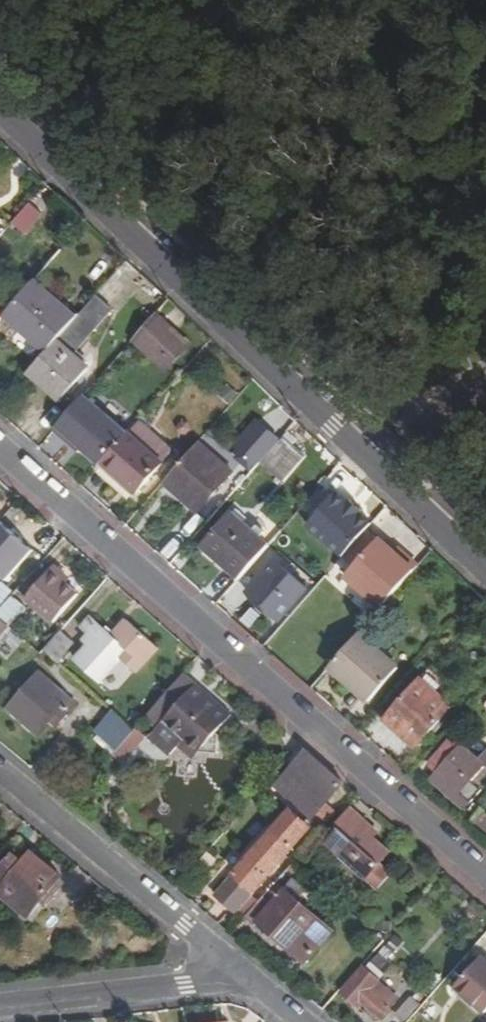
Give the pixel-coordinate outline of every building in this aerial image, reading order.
[(27,202),(13,228),(31,237),(44,211),(27,202)] [(13,263),(34,282),(62,251),(40,232),(13,263)] [(4,317),(44,354),(74,320),(33,283),(7,313),(4,317)] [(74,320),(44,354),(28,372),(60,400),(88,367),(72,353),(110,311),(95,297),(74,320)] [(189,345),(162,319),(138,344),(166,369),(189,345)] [(231,387),(224,394),(232,402),(239,394),(231,387)] [(127,433),(84,395),(53,429),(68,442),(71,439),(81,448),(99,464),(101,462),(127,433)] [(172,452),(138,421),(127,433),(101,462),(134,492),(172,452)] [(241,461),(252,471),(259,463),(282,438),(286,434),(274,424),(241,461)] [(282,438),(259,463),(279,483),(302,457),(282,438)] [(71,439),(68,442),(78,451),(81,448),(71,439)] [(199,441),(170,473),(204,504),(232,473),(199,441)] [(373,537),(395,514),(385,505),(374,516),(351,493),(339,504),(373,537)] [(203,544),(239,577),(269,544),(233,512),(203,544)] [(373,583),(389,597),(418,564),(403,550),(373,583)] [(279,619),(308,587),(277,559),(248,592),(279,619)] [(56,567),(26,599),(53,623),(79,594),(65,582),(69,578),(56,567)] [(22,586),(13,577),(0,591),(0,610),(12,597),(22,586)] [(9,625),(25,608),(12,597),(0,610),(0,618),(9,625)] [(9,625),(0,618),(0,635),(9,625)] [(91,618),(82,627),(88,633),(82,640),(86,643),(72,658),(99,682),(128,650),(91,618)] [(43,651),(56,662),(72,643),(60,632),(43,651)] [(357,632),(327,666),(342,680),(345,676),(368,697),(395,667),(357,632)] [(475,647),(485,652),(485,639),(480,636),(475,647)] [(384,718),(404,736),(412,729),(420,737),(452,703),(431,684),(443,672),(435,665),(424,676),(423,676),(384,718)] [(62,720),(77,704),(42,672),(9,708),(39,734),(56,715),(62,720)] [(231,718),(183,676),(146,719),(158,728),(164,721),(185,740),(200,753),(231,718)] [(136,730),(112,710),(94,732),(117,752),(118,750),(136,730)] [(178,747),(185,740),(164,721),(158,728),(148,739),(168,757),(178,747)] [(412,729),(404,736),(413,744),(420,737),(412,729)] [(136,730),(118,750),(128,758),(146,738),(136,730)] [(429,762),(470,799),(481,786),(478,784),(485,775),(485,747),(478,756),(454,734),(429,762)] [(193,760),(200,753),(185,740),(178,747),(193,760)] [(313,816),(343,783),(308,752),(278,785),(313,816)] [(366,831),(371,826),(351,807),(333,828),(337,831),(328,842),(367,877),(389,852),(374,838),(366,831)] [(265,817),(275,825),(282,816),(273,808),(265,817)] [(236,909),(245,917),(259,901),(250,893),(309,827),(313,823),(306,816),(302,820),(289,809),(282,816),(275,825),(216,893),(235,909),(236,909)] [(379,833),(371,826),(366,831),(374,838),(379,833)] [(0,859),(0,891),(29,915),(61,876),(32,852),(24,862),(16,856),(7,865),(0,859)] [(318,917),(277,881),(259,901),(245,917),(254,924),(257,921),(290,949),(318,917)] [(485,1011),(485,960),(482,957),(456,985),(485,1011)] [(359,1002),(378,1018),(398,997),(379,980),(376,984),(361,972),(342,993),(356,1005),(359,1002)] [(404,1008),(413,1016),(420,1008),(410,1000),(404,1008)]
